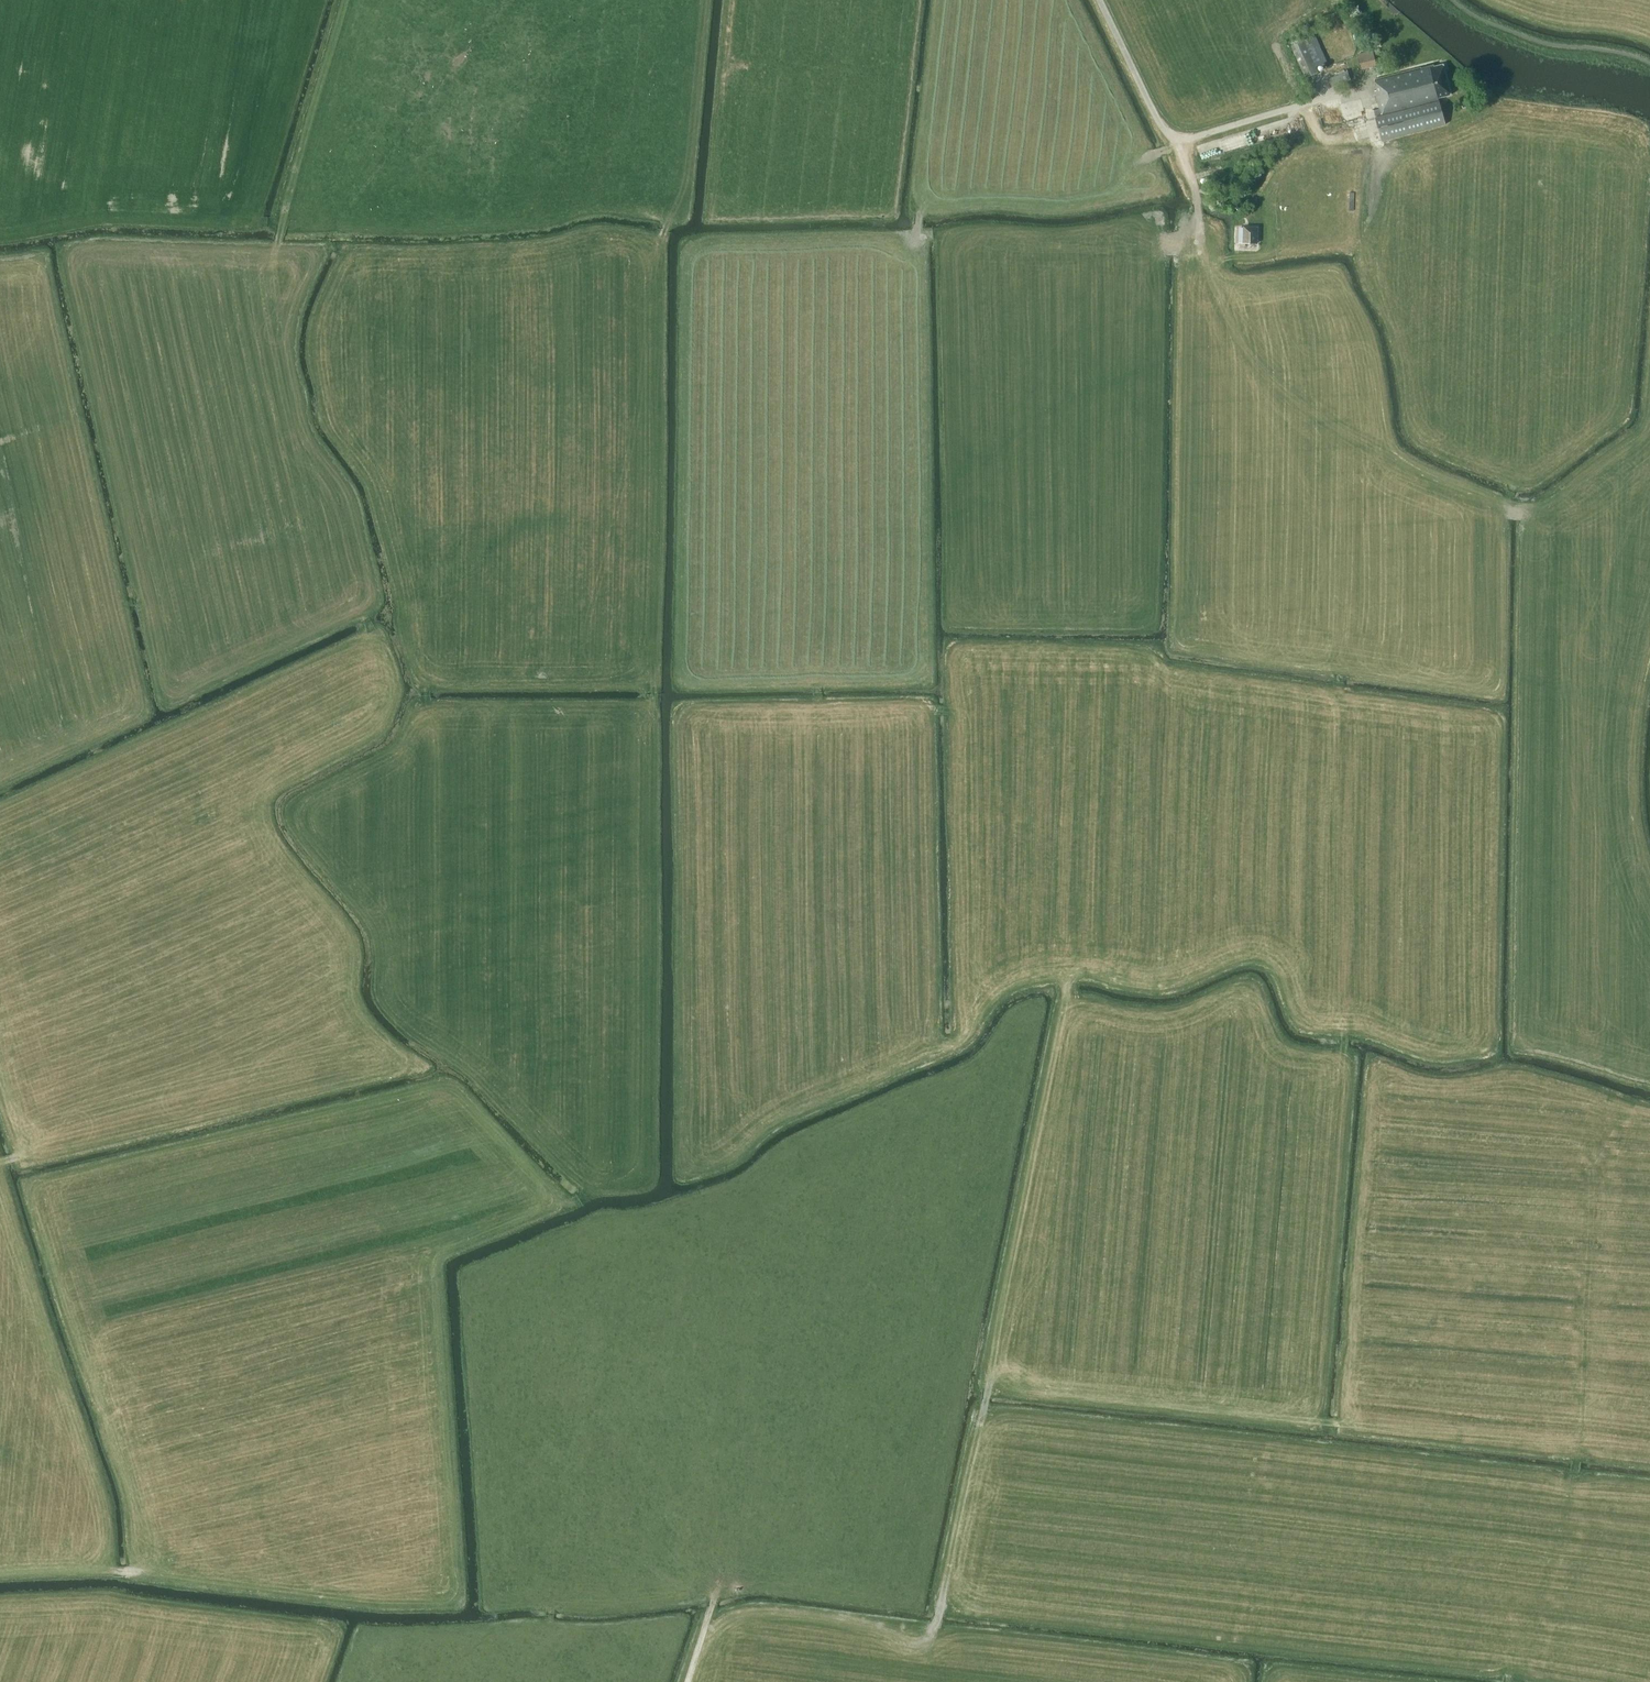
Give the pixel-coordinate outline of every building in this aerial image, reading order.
[(1306,78),(1318,72),(1316,67),(1327,62),(1315,35),(1291,46),(1306,78)] [(1365,67),(1377,64),(1374,53),(1362,56),(1365,67)] [(1438,98),(1451,95),(1444,64),(1434,67),(1433,65),(1374,80),(1377,90),(1375,91),(1380,109),(1374,110),(1382,140),(1445,124),(1438,98)] [(1244,238),(1244,243),(1257,243),(1257,226),(1245,226),(1245,229),(1239,229),(1239,238),(1244,238)]
